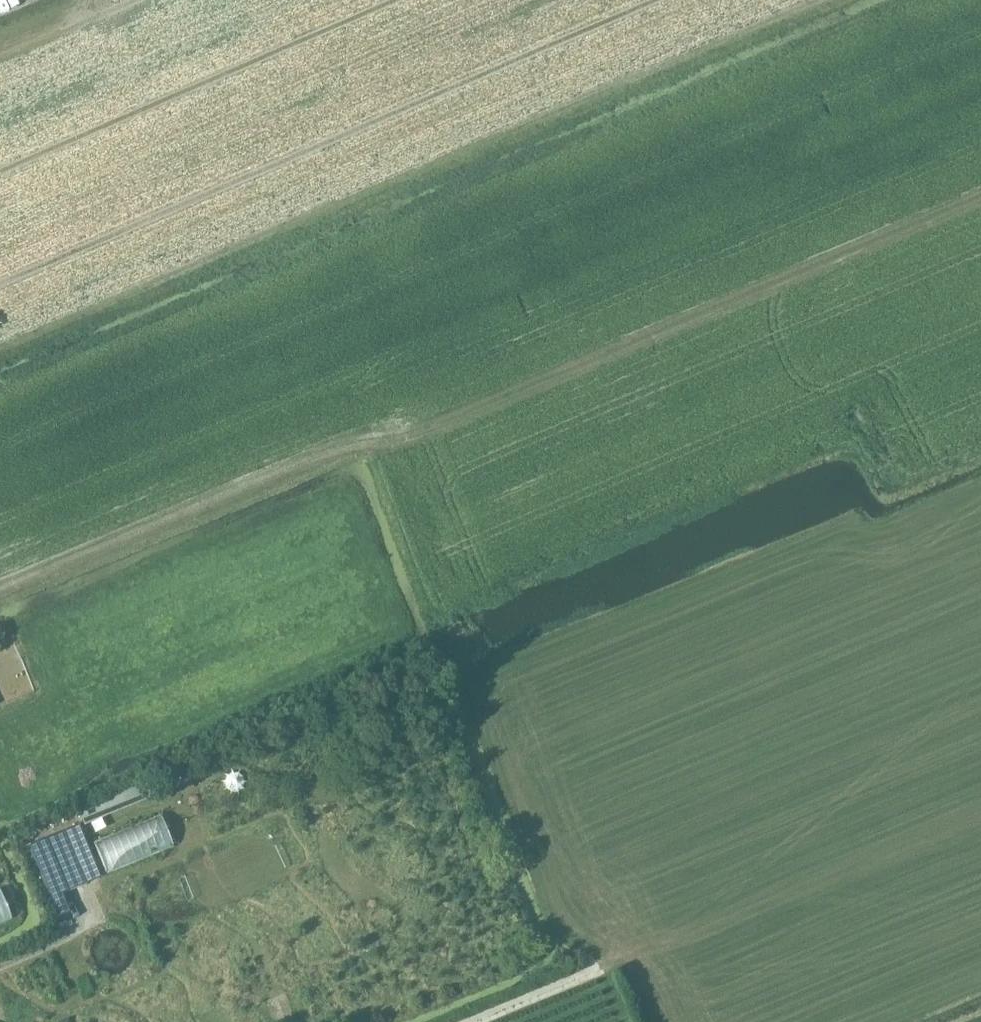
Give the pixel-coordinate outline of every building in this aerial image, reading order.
[(70,913),(62,894),(100,878),(78,826),(26,848),(56,919),(70,913)] [(13,922),(2,890),(0,890),(0,927),(13,922)]
